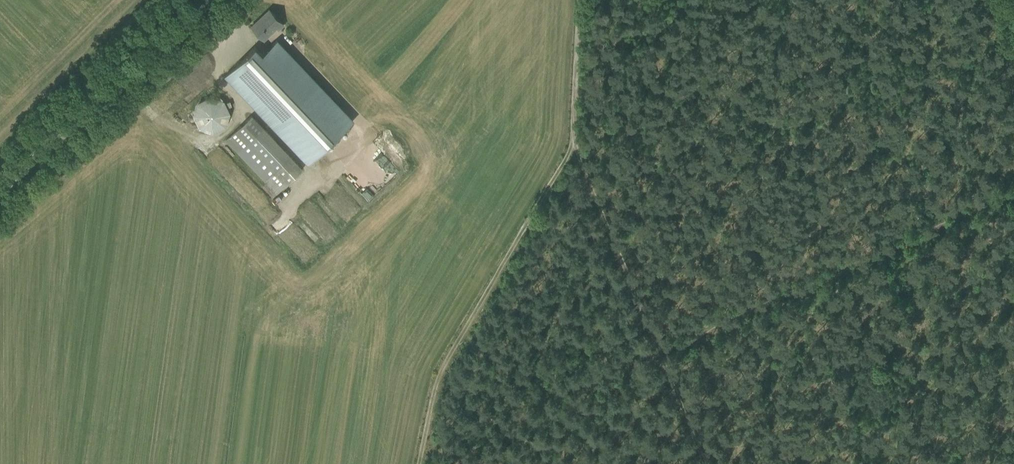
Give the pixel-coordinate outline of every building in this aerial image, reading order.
[(269,9),(251,26),(264,39),(276,27),(278,29),(283,24),(269,9)] [(231,69),(224,75),(308,163),(353,121),(290,55),(276,40),(262,54),(255,46),(231,69)] [(192,115),(199,128),(212,133),(225,126),(230,113),(224,100),(210,95),(197,101),(192,115)] [(224,139),(276,194),(302,167),(251,113),(224,139)]
